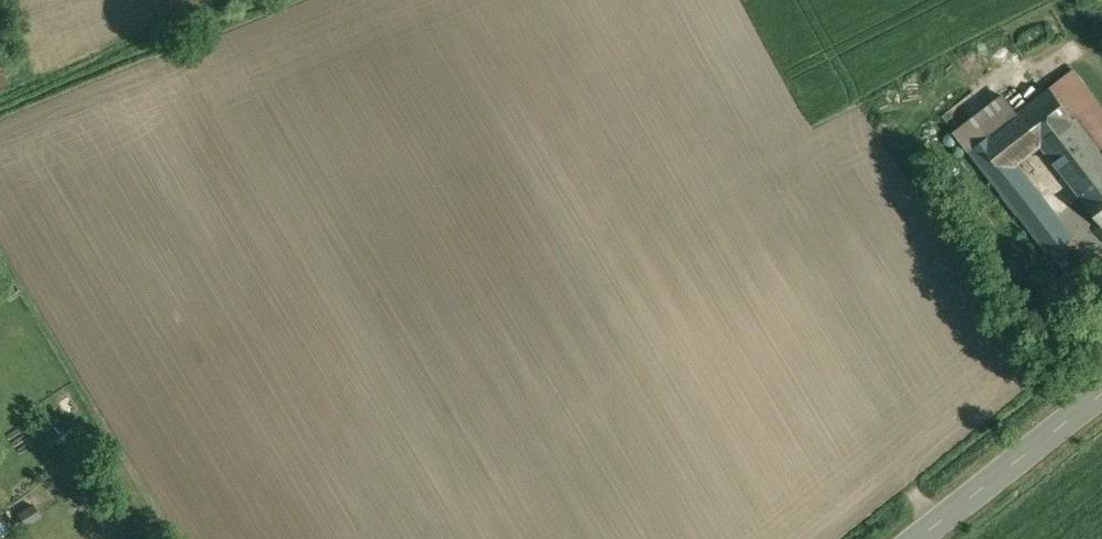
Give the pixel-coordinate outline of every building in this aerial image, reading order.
[(0,55),(0,85),(11,81),(1,54),(0,55)] [(1074,70),(1018,113),(1004,96),(956,132),(1051,254),(1074,236),(1018,164),(1043,144),(1101,221),(1101,106),(1074,70)] [(1074,236),(1051,254),(1062,267),(1084,250),(1074,236)] [(1066,271),(1047,286),(1055,296),(1074,281),(1066,271)] [(35,505),(20,514),(26,524),(41,515),(35,505)]
